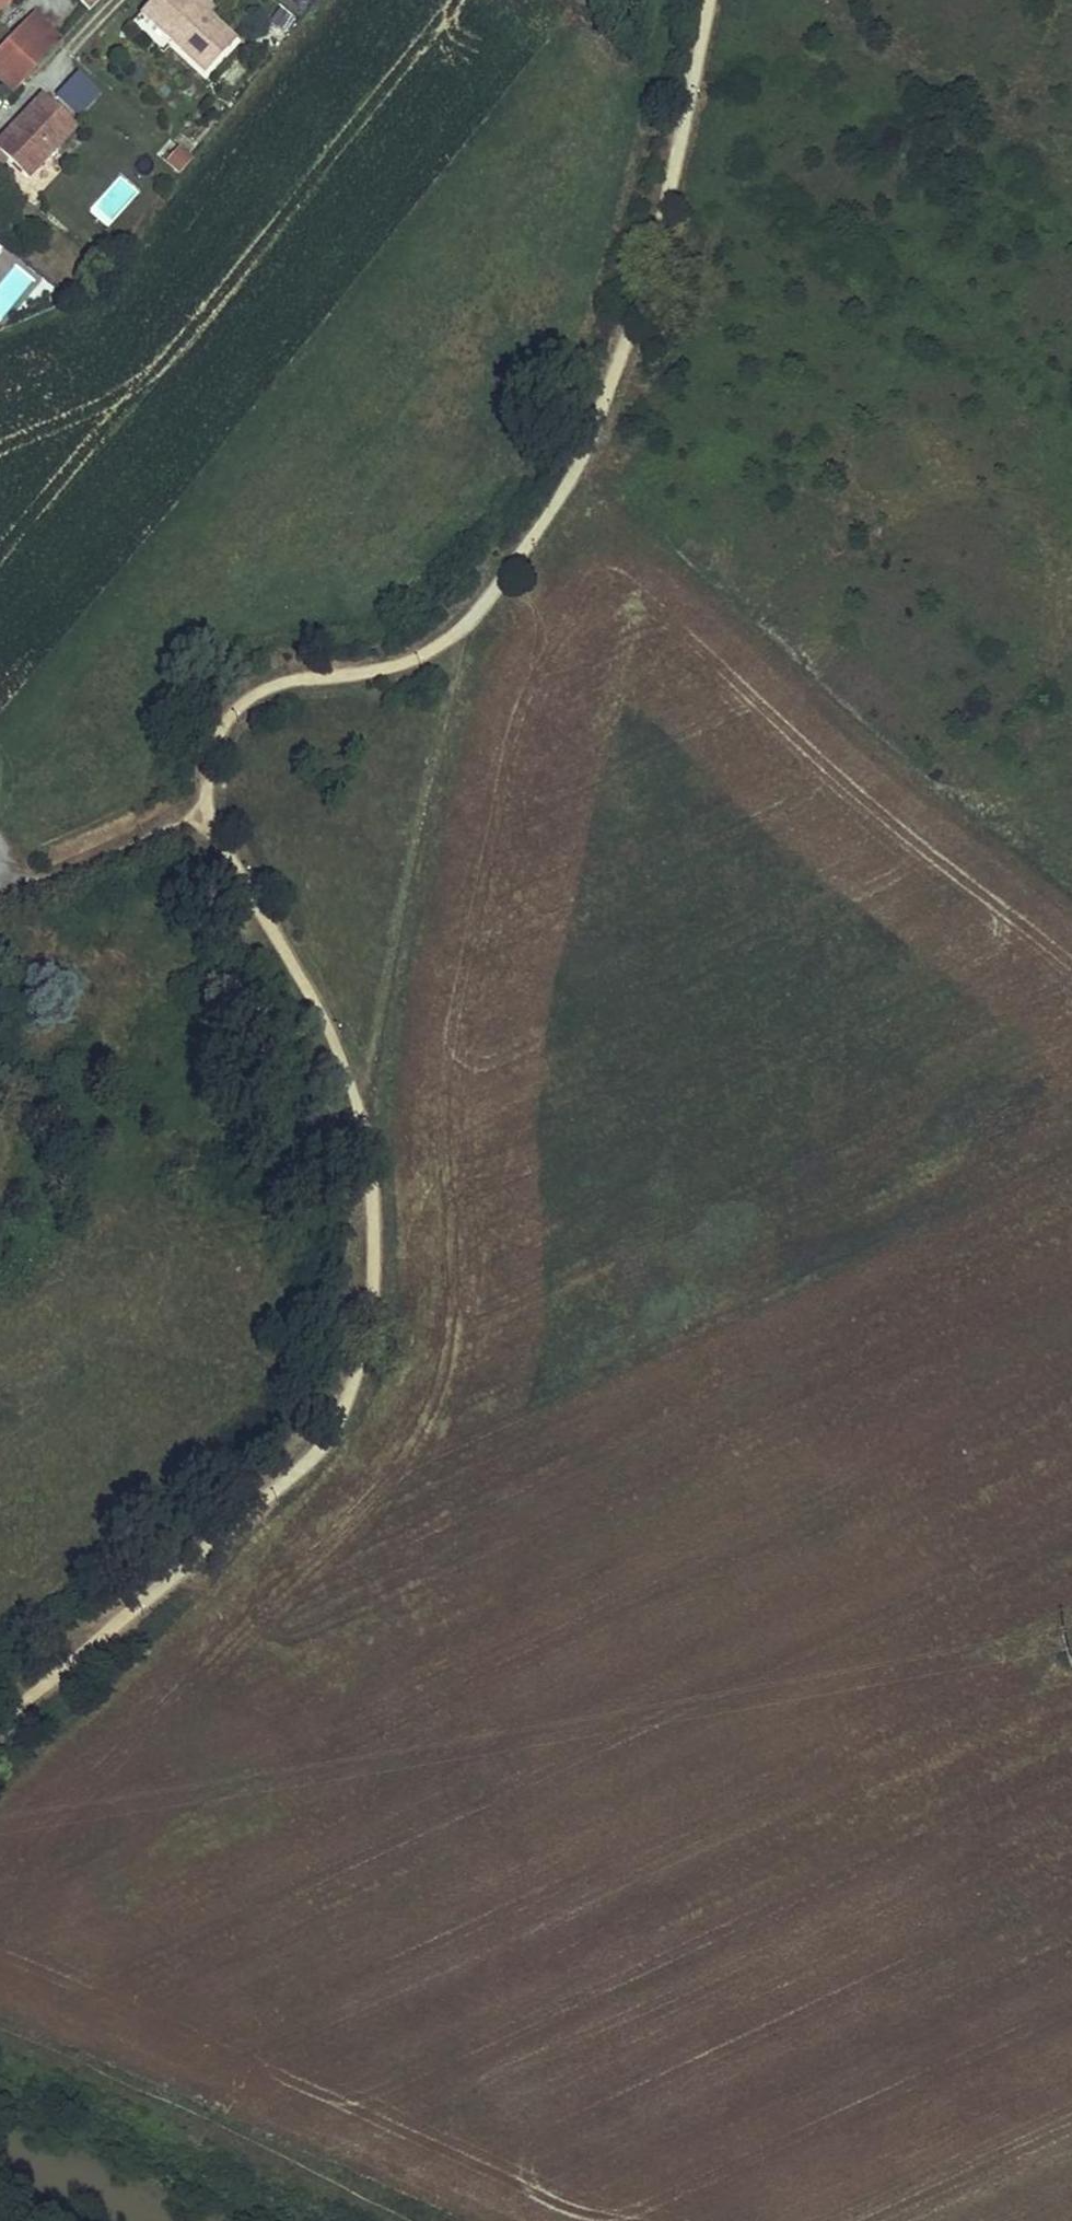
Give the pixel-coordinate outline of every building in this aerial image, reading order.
[(12,0),(0,0),(0,9),(12,0)] [(139,14),(204,74),(234,42),(207,16),(189,0),(152,0),(139,14)] [(200,0),(189,0),(207,16),(212,10),(200,0)] [(62,42),(31,14),(9,39),(39,67),(59,44),(62,42)] [(0,49),(0,82),(13,94),(39,67),(9,39),(0,49)] [(75,129),(38,93),(0,132),(0,183),(12,195),(75,129)] [(164,164),(179,174),(190,156),(175,146),(164,164)]
